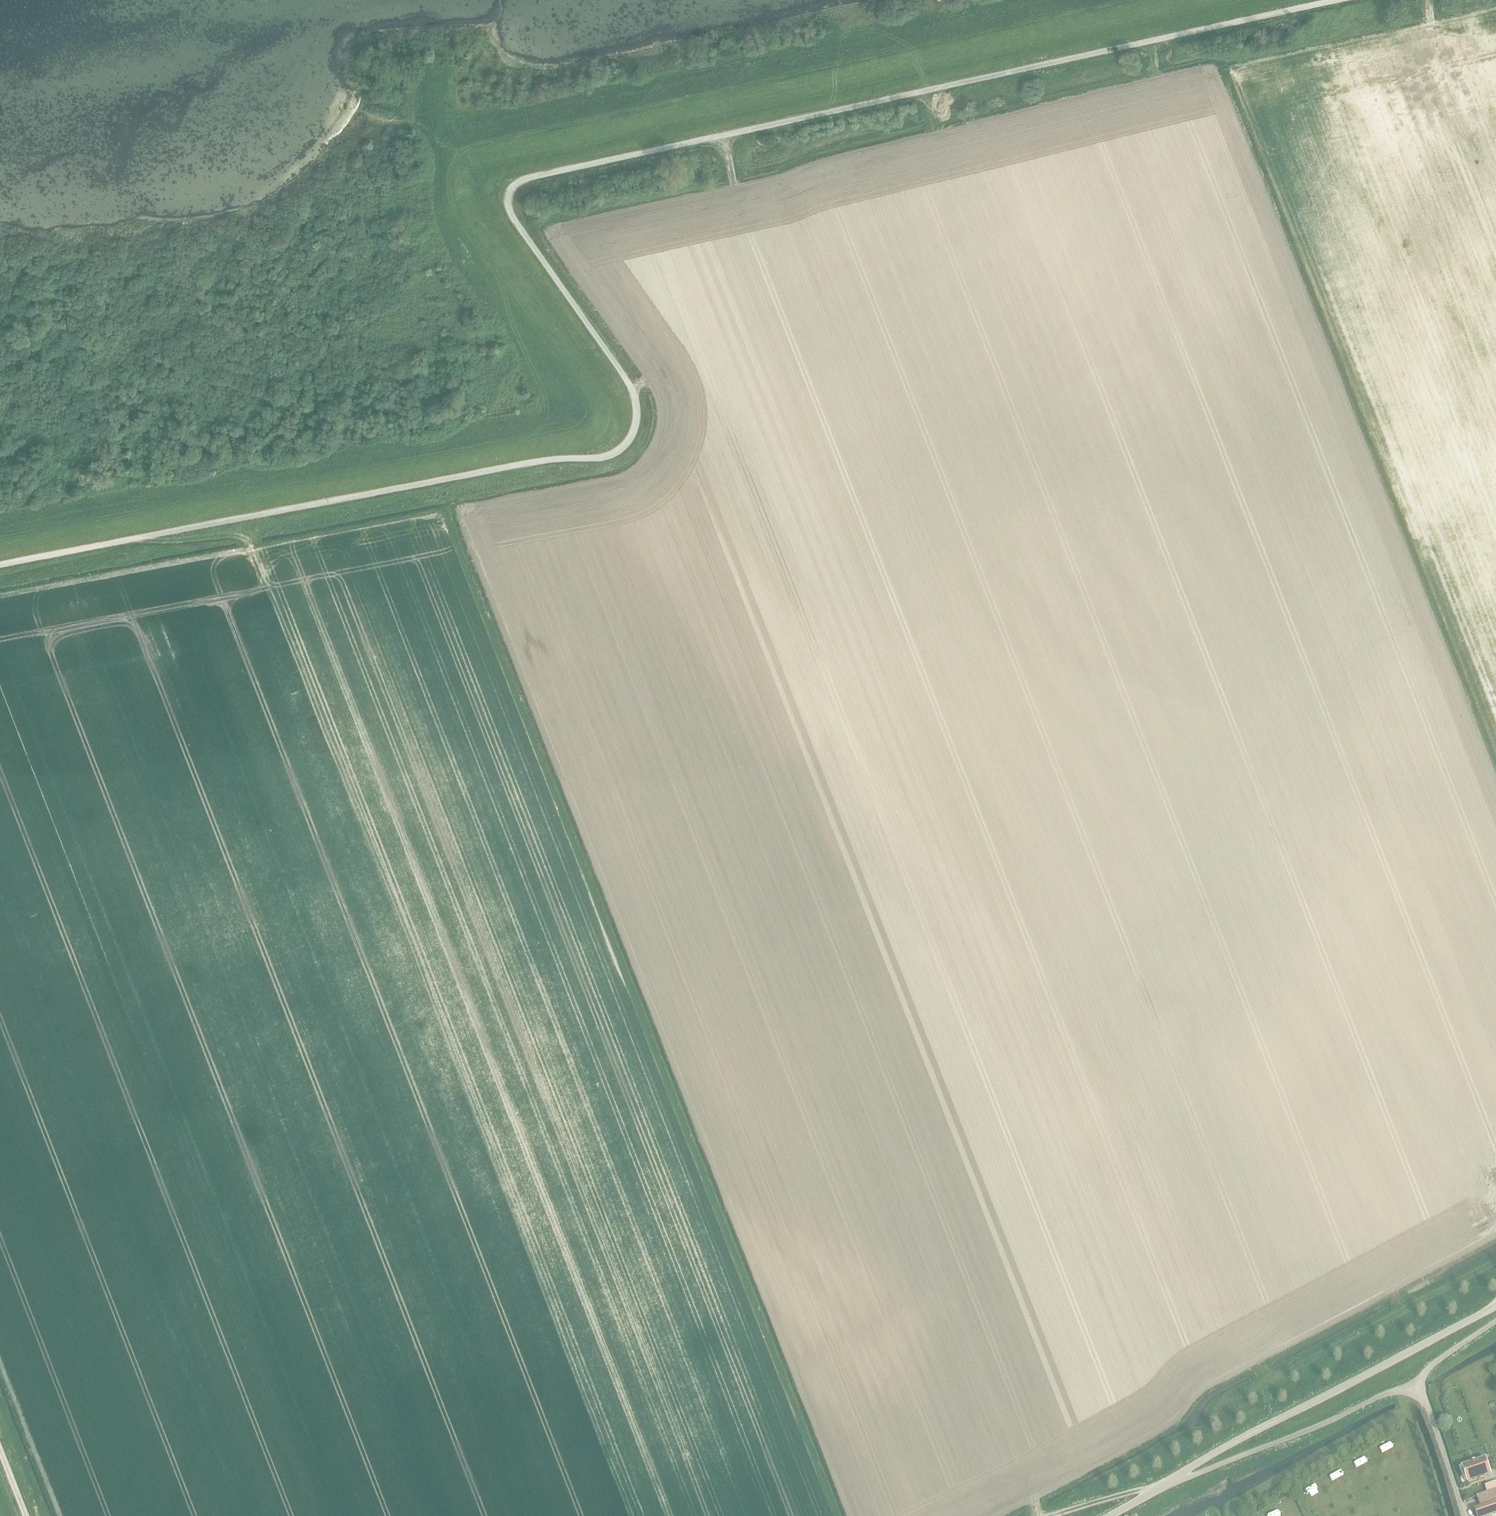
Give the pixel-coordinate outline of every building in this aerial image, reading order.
[(1365,1446),(1370,1454),(1382,1448),(1377,1440),(1365,1446)] [(1462,1466),(1468,1482),(1490,1474),(1485,1458),(1462,1466)] [(1318,1475),(1322,1483),(1330,1479),(1326,1471),(1318,1475)] [(1484,1485),(1487,1492),(1477,1495),(1480,1506),(1474,1508),(1477,1515),(1489,1515),(1495,1514),(1495,1481),(1484,1485)] [(1271,1513),(1282,1508),(1279,1502),(1268,1507),(1271,1513)]
